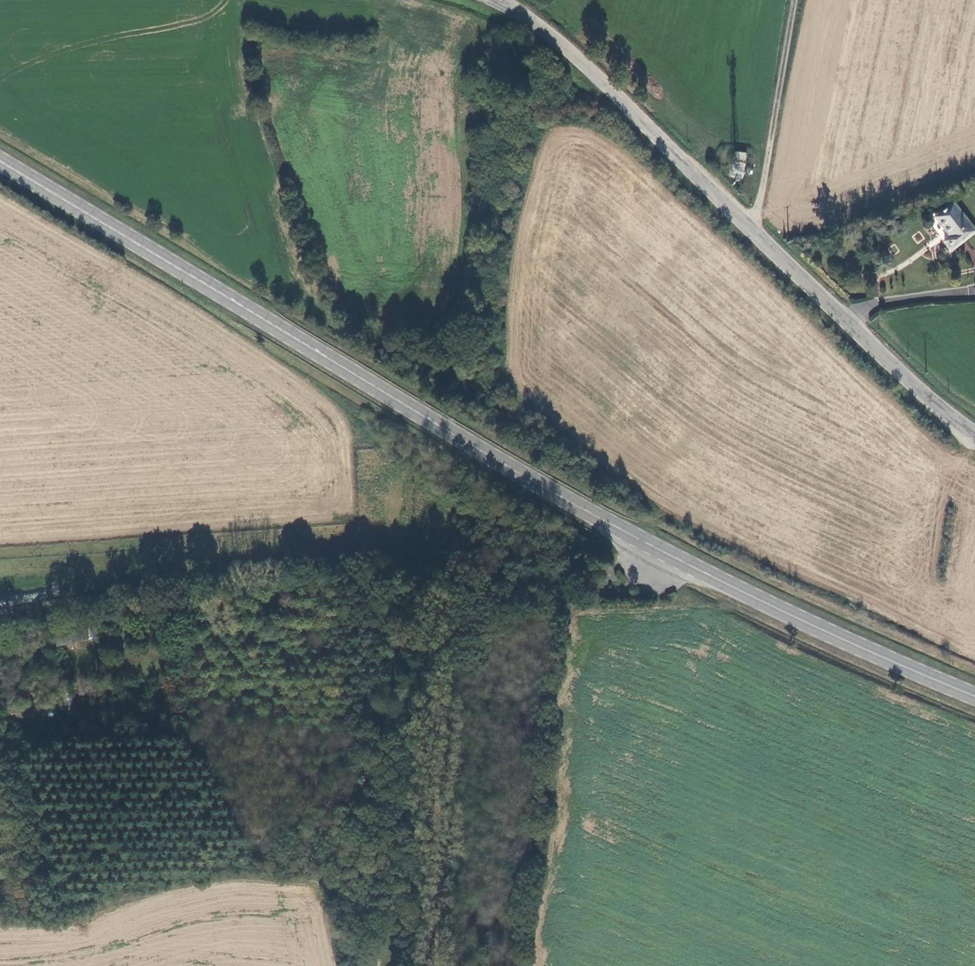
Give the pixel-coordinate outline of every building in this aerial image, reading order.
[(747,161),(748,154),(736,152),(735,159),(747,161)] [(947,251),(971,231),(948,204),(931,218),(946,235),(938,241),(947,251)] [(69,636),(55,638),(56,645),(70,643),(69,636)]
